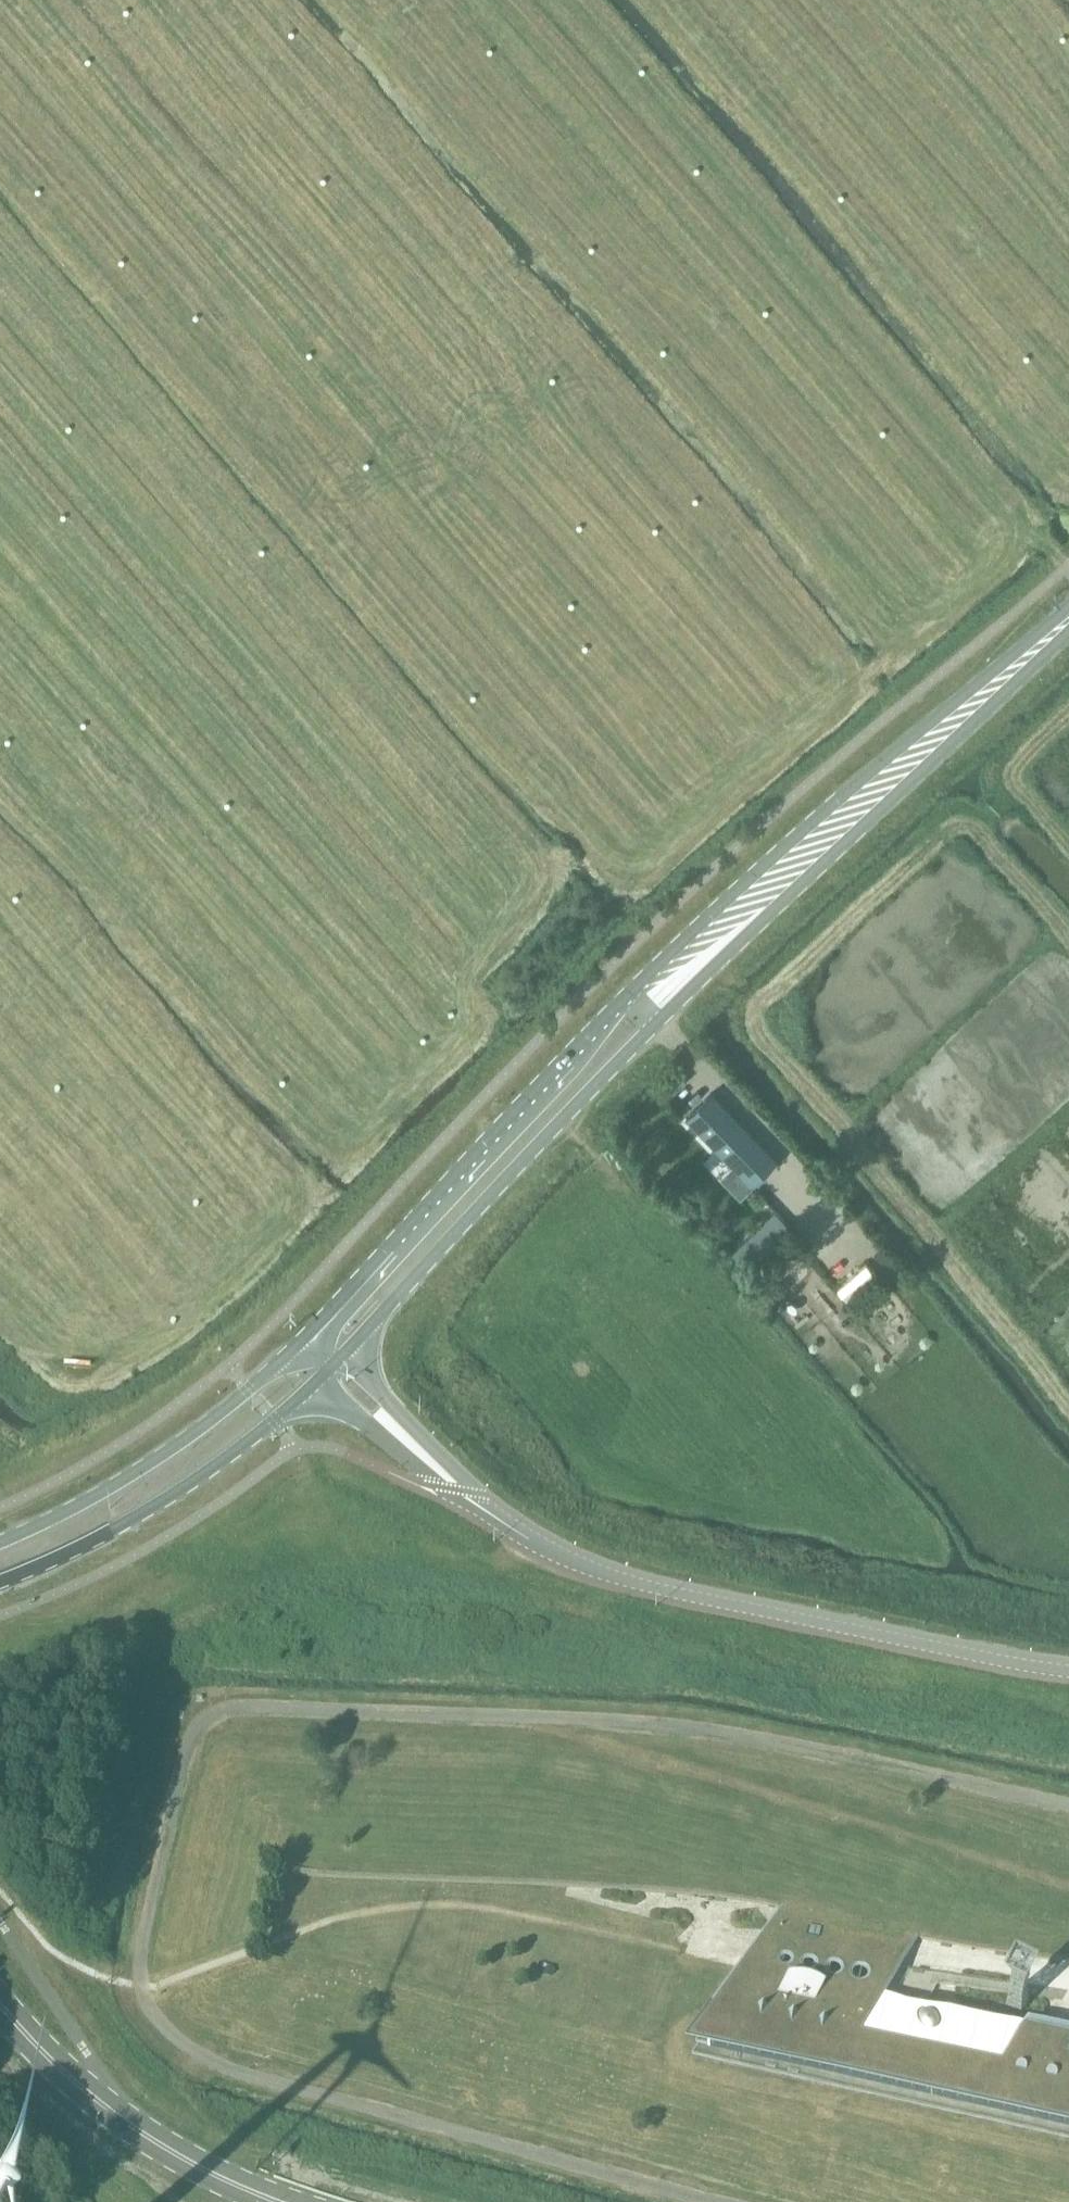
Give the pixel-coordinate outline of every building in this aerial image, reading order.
[(710,1092),(686,1115),(733,1164),(753,1184),(776,1162),(710,1092)] [(683,2054),(1068,2139),(1068,2013),(1036,2006),(1028,2018),(930,1998),(898,1992),(897,1992),(879,1988),(886,1975),(903,1943),(902,1943),(898,1942),(786,1917),(782,1916),(787,1908),(777,1906),(738,1966),(683,2054)]
